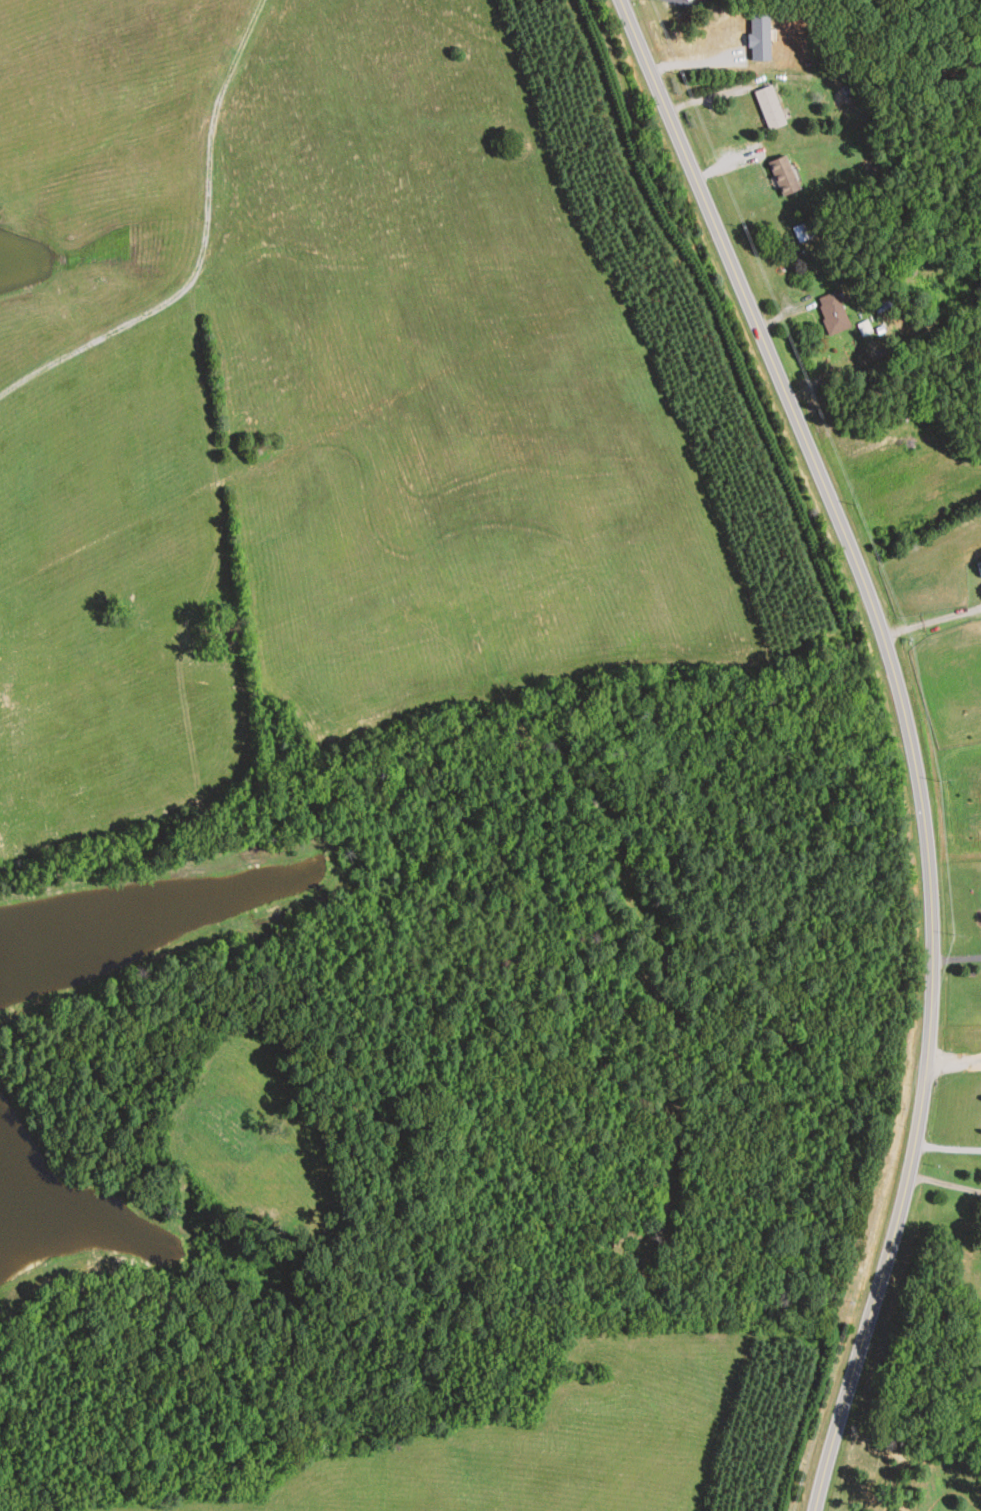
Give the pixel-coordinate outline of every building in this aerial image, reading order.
[(787,125),(772,86),(754,93),(769,132),(787,125)] [(800,190),(785,156),(767,163),(782,197),(800,190)] [(799,244),(816,237),(810,222),(793,228),(799,244)] [(836,292),(815,300),(830,337),(851,328),(836,292)]
